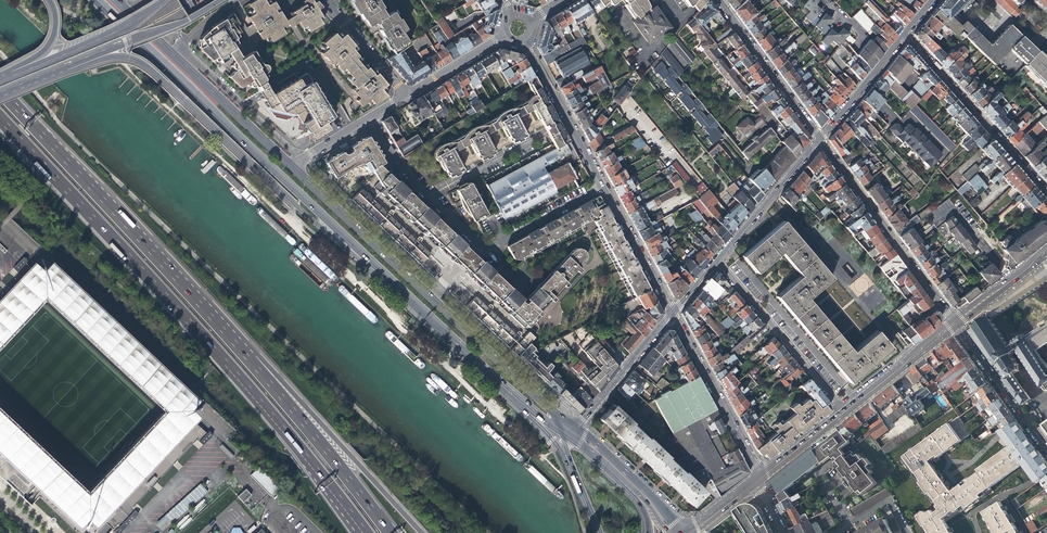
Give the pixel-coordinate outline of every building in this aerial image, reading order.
[(285,20),(276,6),(273,1),(270,3),(269,0),(267,0),(264,1),(264,0),(254,0),(248,3),(252,9),(248,12),(250,15),(248,16),(252,24),(261,38),(264,36),(266,40),(270,38),(272,41),(284,33),(282,30),(285,28),(282,22),(285,20)] [(285,28),(291,25),(297,21),(303,30),(306,28),(307,30),(320,23),(319,21),(322,19),(320,15),(325,12),(315,0),(302,0),(300,1),(302,4),(288,13),(289,15),(290,17),(287,19),(285,20),(282,22),(285,28)] [(379,27),(385,23),(381,16),(373,20),(368,13),(366,15),(356,0),(351,0),(354,6),(363,19),(364,19),(365,21),(368,26),(370,25),(376,22),(379,27)] [(366,15),(368,13),(373,20),(381,16),(385,23),(390,29),(396,36),(401,32),(405,30),(393,11),(386,15),(376,0),(356,0),(366,15)] [(482,11),(495,3),(493,0),(480,0),(478,1),(477,2),(482,11)] [(592,13),(589,10),(582,0),(580,0),(574,4),(565,9),(574,24),(580,20),(592,13)] [(601,4),(598,0),(582,0),(589,10),(595,7),(597,10),(600,8),(601,10),(604,8),(601,4)] [(627,3),(627,4),(628,6),(629,8),(630,10),(631,12),(633,13),(635,15),(636,15),(639,18),(636,21),(637,23),(635,24),(647,40),(650,41),(667,29),(668,25),(665,21),(656,9),(654,11),(653,8),(651,10),(650,8),(648,9),(647,7),(649,6),(648,3),(646,0),(625,0),(627,3)] [(698,12),(708,0),(697,0),(696,1),(692,4),(698,12)] [(724,20),(720,15),(711,3),(709,0),(708,0),(698,12),(694,17),(695,18),(703,29),(707,33),(709,31),(709,30),(709,29),(704,23),(709,18),(714,14),(719,21),(720,22),(724,20)] [(728,3),(733,10),(744,0),(732,0),(728,3)] [(747,0),(744,0),(733,10),(734,11),(743,23),(756,13),(756,12),(756,11),(754,7),(753,7),(752,7),(747,1),(747,0)] [(803,4),(810,10),(805,16),(810,21),(816,15),(819,12),(819,6),(817,5),(815,4),(818,0),(807,0),(803,4)] [(864,3),(896,36),(899,33),(901,30),(892,20),(889,24),(886,22),(888,20),(888,19),(871,1),(872,0),(868,0),(864,3)] [(906,7),(904,9),(912,15),(915,13),(917,10),(903,0),(902,2),(901,3),(906,7)] [(903,0),(917,10),(919,8),(921,5),(913,0),(904,0),(903,0)] [(960,0),(942,0),(935,9),(964,36),(972,44),(994,64),(1009,49),(997,37),(994,41),(990,46),(964,21),(956,12),(960,8),(964,4),(960,0)] [(1011,0),(994,0),(1013,18),(1021,9),(1020,9),(1011,0)] [(1020,9),(1024,5),(1018,0),(1011,0),(1020,9)] [(1046,14),(1046,0),(1033,0),(1046,14)] [(897,6),(895,9),(908,21),(910,19),(912,15),(904,9),(900,5),(897,2),(895,4),(897,6)] [(482,18),(486,15),(498,8),(495,3),(482,11),(484,14),(482,16),(482,18)] [(875,35),(875,36),(880,31),(891,42),(893,39),(896,36),(864,3),(864,4),(859,9),(874,25),(869,29),(875,35)] [(889,10),(892,13),(904,26),(906,24),(908,21),(895,9),(892,7),(889,10)] [(484,21),(483,25),(484,24),(486,25),(484,29),(487,30),(487,32),(492,34),(498,9),(498,8),(486,15),(486,16),(485,16),(484,17),(483,18),(483,20),(484,21)] [(574,30),(577,29),(574,24),(565,9),(563,10),(558,13),(565,26),(570,23),(574,30)] [(867,32),(869,29),(874,25),(859,9),(852,16),(867,32)] [(964,36),(935,9),(930,15),(950,32),(959,40),(964,36)] [(453,10),(446,15),(449,21),(457,18),(453,10)] [(758,12),(756,13),(743,23),(747,29),(761,19),(766,15),(765,13),(763,13),(760,15),(758,12)] [(569,32),(565,26),(558,13),(556,15),(551,18),(558,30),(562,27),(564,30),(566,34),(569,32)] [(889,16),(892,20),(901,30),(903,27),(904,26),(892,13),(889,16)] [(237,24),(231,14),(211,26),(200,37),(198,39),(197,44),(197,48),(200,52),(203,54),(210,61),(212,63),(217,60),(219,63),(224,60),(223,60),(226,58),(228,57),(227,55),(232,53),(235,51),(233,49),(232,46),(236,44),(233,40),(235,39),(238,37),(236,34),(239,32),(235,26),(237,24)] [(824,14),(815,25),(821,31),(826,24),(831,18),(828,16),(824,14)] [(816,15),(810,21),(815,25),(820,19),(816,15)] [(947,35),(950,32),(930,15),(922,25),(933,35),(935,37),(938,40),(940,37),(935,32),(939,28),(947,35)] [(453,35),(445,23),(441,18),(435,21),(437,25),(447,39),(453,35)] [(561,35),(560,33),(558,30),(551,18),(549,19),(544,22),(551,34),(556,31),(558,36),(561,35)] [(695,18),(689,22),(687,25),(693,32),(695,30),(698,33),(703,29),(695,18)] [(764,22),(761,19),(747,29),(751,36),(768,23),(767,21),(764,22)] [(583,25),(580,20),(574,24),(577,29),(581,27),(581,28),(583,25)] [(474,22),(471,24),(472,26),(476,33),(481,41),(491,35),(492,34),(487,32),(487,30),(484,29),(486,25),(484,24),(483,25),(477,28),(474,22)] [(552,35),(551,34),(544,22),(541,33),(537,47),(549,43),(550,43),(552,35)] [(321,24),(320,23),(307,30),(308,32),(310,31),(321,24)] [(380,31),(382,35),(384,34),(384,33),(390,29),(385,23),(379,27),(381,29),(379,30),(380,31)] [(771,26),(768,23),(751,36),(756,42),(771,31),(775,28),(772,25),(771,26)] [(826,24),(821,31),(826,35),(831,28),(827,25),(826,24)] [(443,49),(450,60),(458,55),(450,44),(447,39),(437,25),(430,30),(439,45),(442,49),(443,49)] [(928,40),(933,35),(922,25),(914,35),(918,39),(922,44),(927,39),(928,40)] [(1009,49),(1022,36),(1009,25),(1005,30),(997,37),(1009,49)] [(461,30),(464,35),(471,47),(478,43),(481,41),(476,33),(472,35),(471,33),(468,35),(464,28),(461,30)] [(726,37),(733,32),(730,29),(730,28),(713,41),(714,42),(716,45),(720,42),(726,37)] [(834,31),(831,28),(821,41),(827,46),(832,40),(839,46),(849,33),(843,28),(840,31),(838,34),(834,31)] [(384,38),(387,42),(396,36),(390,29),(384,33),(384,34),(382,35),(384,38)] [(703,49),(704,50),(714,42),(713,41),(707,33),(703,29),(698,33),(696,35),(702,42),(699,45),(700,46),(698,47),(701,51),(703,49)] [(773,33),(771,31),(756,42),(764,53),(785,38),(783,35),(774,42),(769,36),(773,33)] [(880,31),(875,36),(887,47),(889,45),(891,42),(880,31)] [(390,47),(394,54),(400,49),(409,44),(401,32),(396,36),(387,42),(390,47)] [(729,41),(735,50),(742,45),(737,38),(733,32),(726,37),(720,42),(722,44),(723,44),(724,45),(726,44),(729,41)] [(333,34),(326,40),(322,43),(324,45),(321,48),(323,51),(321,54),(327,62),(332,68),(334,67),(335,65),(339,70),(343,74),(346,72),(347,74),(349,75),(350,77),(347,80),(350,83),(355,88),(353,90),(352,90),(358,99),(356,101),(361,107),(363,105),(366,102),(369,105),(370,105),(378,101),(387,97),(383,93),(385,91),(383,88),(386,86),(378,76),(373,72),(372,73),(371,74),(370,72),(369,72),(371,70),(369,67),(363,60),(358,54),(357,53),(355,54),(353,52),(355,50),(356,49),(353,46),(343,35),(341,37),(338,34),(335,36),(333,35),(333,34)] [(411,42),(417,53),(424,48),(430,45),(423,34),(411,42)] [(457,39),(450,44),(458,55),(471,47),(464,35),(461,37),(460,37),(459,37),(458,37),(457,38),(457,39)] [(854,41),(848,35),(845,39),(844,40),(843,41),(846,44),(849,47),(854,41)] [(868,70),(869,70),(872,66),(879,57),(887,47),(875,35),(870,40),(868,38),(854,52),(855,54),(868,70)] [(561,78),(555,81),(559,88),(570,82),(581,76),(583,75),(581,70),(571,76),(569,73),(587,63),(587,62),(590,60),(587,55),(588,54),(586,51),(584,52),(583,52),(581,52),(579,47),(586,43),(582,36),(567,45),(566,42),(556,47),(541,55),(546,65),(553,61),(556,67),(555,67),(556,69),(558,73),(559,72),(561,78)] [(1009,49),(1025,64),(1037,51),(1028,42),(1022,36),(1009,49)] [(688,65),(694,59),(676,37),(671,43),(688,65)] [(786,37),(785,38),(764,53),(769,60),(783,48),(781,45),(785,42),(784,42),(788,39),(786,37)] [(926,48),(930,53),(937,47),(928,40),(927,39),(922,44),(926,48)] [(792,41),(783,48),(769,60),(775,68),(790,56),(792,54),(789,50),(789,48),(791,46),(793,47),(795,45),(792,41)] [(717,46),(716,45),(714,42),(704,50),(703,50),(712,62),(718,57),(723,53),(718,47),(714,50),(713,49),(717,46)] [(551,47),(549,43),(537,47),(539,51),(541,55),(556,47),(555,45),(551,47)] [(814,56),(819,51),(813,44),(808,49),(814,56)] [(901,49),(911,58),(915,54),(910,49),(906,44),(901,49)] [(434,53),(435,52),(433,49),(430,45),(424,48),(427,53),(430,58),(436,68),(443,64),(436,54),(431,57),(428,52),(431,51),(434,53)] [(439,45),(433,49),(435,52),(436,54),(443,64),(450,60),(443,49),(442,49),(439,45)] [(726,56),(730,61),(732,65),(748,53),(745,49),(742,45),(735,50),(733,51),(736,56),(733,58),(730,54),(726,56)] [(834,51),(838,56),(844,50),(843,48),(840,45),(839,46),(837,48),(834,51)] [(942,52),(937,47),(930,53),(934,57),(938,61),(945,55),(942,52)] [(952,47),(950,50),(945,55),(938,61),(940,64),(944,68),(964,50),(961,47),(956,51),(952,47)] [(423,55),(427,53),(424,48),(417,53),(422,60),(430,72),(436,68),(430,58),(426,60),(423,55)] [(509,56),(505,50),(503,49),(500,48),(498,50),(504,61),(507,65),(509,68),(516,64),(525,58),(523,56),(522,54),(517,57),(509,56)] [(413,83),(430,72),(422,60),(418,63),(418,64),(413,67),(412,66),(400,49),(394,54),(386,59),(387,61),(398,73),(405,82),(408,82),(413,83)] [(665,49),(660,56),(665,62),(667,65),(670,68),(671,70),(678,77),(683,71),(665,49)] [(923,68),(911,58),(901,49),(896,55),(897,55),(907,64),(908,64),(912,68),(921,76),(926,71),(923,68)] [(501,64),(504,61),(498,50),(495,52),(491,54),(498,66),(502,73),(506,70),(509,68),(507,65),(503,68),(501,64)] [(847,54),(844,50),(838,56),(841,59),(847,54)] [(964,50),(944,68),(947,71),(950,75),(965,62),(961,58),(967,53),(965,50),(964,50)] [(1037,51),(1025,64),(1026,65),(1024,66),(1038,80),(1039,79),(1044,84),(1043,85),(1046,89),(1046,61),(1046,60),(1037,51)] [(253,86),(254,87),(264,81),(265,78),(264,77),(266,75),(265,72),(266,70),(266,68),(265,66),(263,65),(260,65),(258,62),(259,61),(259,60),(255,54),(254,55),(252,52),(240,60),(241,62),(239,62),(234,66),(231,68),(233,71),(234,70),(235,72),(231,75),(232,76),(228,78),(239,88),(245,85),(246,87),(248,86),(249,86),(250,88),(253,86)] [(740,62),(746,69),(755,62),(751,58),(748,53),(732,65),(733,66),(734,67),(740,62)] [(350,121),(308,54),(264,81),(254,87),(245,93),(240,96),(292,144),(295,145),(309,146),(323,138),(331,133),(350,121)] [(489,72),(498,66),(491,54),(485,58),(478,62),(486,74),(488,78),(493,87),(498,84),(494,78),(492,77),(489,72)] [(850,57),(854,63),(864,75),(866,72),(868,70),(855,54),(850,57)] [(915,54),(911,58),(923,68),(926,66),(920,60),(915,54)] [(909,71),(912,68),(908,64),(907,64),(897,55),(894,59),(909,71)] [(710,136),(706,140),(711,146),(714,143),(718,140),(719,140),(720,140),(722,139),(722,137),(722,136),(720,134),(717,130),(720,128),(710,115),(706,117),(704,114),(701,111),(704,109),(696,99),(693,102),(691,99),(688,96),(691,93),(683,83),(680,86),(675,80),(678,77),(671,70),(670,68),(667,70),(662,64),(665,62),(660,56),(657,59),(651,66),(652,68),(660,77),(662,79),(663,78),(666,81),(664,83),(666,84),(672,92),(675,95),(677,94),(678,96),(679,98),(678,99),(680,101),(686,108),(689,112),(690,110),(693,114),(691,115),(693,117),(699,124),(702,128),(704,127),(706,130),(705,131),(706,133),(710,136)] [(793,61),(790,56),(775,68),(780,75),(795,63),(798,60),(797,58),(795,58),(793,61)] [(626,60),(629,65),(635,62),(632,57),(626,60)] [(725,65),(718,57),(712,62),(712,63),(722,75),(728,69),(733,66),(732,65),(730,61),(725,65)] [(823,64),(826,67),(832,61),(829,57),(827,60),(823,64)] [(513,73),(514,75),(529,66),(527,62),(525,58),(516,64),(518,68),(514,70),(516,72),(513,73)] [(967,60),(965,62),(950,75),(953,78),(956,82),(969,71),(967,68),(967,65),(969,62),(967,60)] [(835,65),(832,61),(826,67),(829,70),(835,65)] [(483,81),(481,77),(486,74),(478,62),(475,64),(470,67),(480,83),(483,81)] [(748,73),(742,77),(744,79),(749,76),(759,68),(757,65),(755,62),(746,69),(748,73)] [(800,70),(795,63),(780,75),(786,83),(796,74),(800,70)] [(854,63),(848,68),(859,81),(862,78),(864,75),(854,63)] [(889,65),(884,71),(889,75),(888,75),(893,80),(898,84),(905,76),(896,68),(897,67),(894,63),(891,66),(889,65)] [(838,68),(835,65),(829,70),(829,71),(832,73),(838,68)] [(522,83),(525,81),(534,75),(531,69),(529,66),(514,75),(514,76),(506,80),(509,85),(513,83),(518,80),(519,79),(519,78),(520,77),(523,80),(521,81),(522,83)] [(598,81),(588,87),(591,94),(595,92),(606,86),(609,84),(600,66),(583,75),(581,76),(584,82),(596,76),(598,81)] [(926,84),(925,85),(929,90),(938,80),(931,72),(926,66),(923,68),(926,71),(921,76),(918,78),(920,80),(921,82),(925,78),(929,83),(927,85),(926,84)] [(480,84),(480,83),(470,67),(467,69),(462,72),(469,83),(475,93),(478,91),(475,87),(475,88),(474,87),(480,84)] [(747,84),(749,86),(764,75),(762,72),(759,68),(749,76),(752,80),(747,84)] [(842,73),(838,68),(832,73),(835,77),(837,74),(838,76),(839,75),(842,73)] [(848,68),(842,73),(845,76),(847,78),(846,78),(854,87),(856,84),(859,81),(848,68)] [(973,68),(969,71),(956,82),(959,85),(962,88),(975,77),(971,73),(975,70),(973,68)] [(735,77),(728,69),(722,75),(731,86),(742,77),(741,75),(739,73),(735,77)] [(509,75),(506,70),(502,73),(506,80),(514,76),(512,73),(509,75)] [(803,75),(800,70),(796,74),(786,83),(791,90),(804,79),(805,78),(809,75),(807,72),(803,75)] [(836,85),(832,89),(842,100),(845,97),(849,93),(835,77),(832,73),(829,71),(827,72),(830,76),(831,79),(836,85)] [(889,75),(884,71),(882,74),(879,78),(888,87),(893,80),(888,75),(889,75)] [(464,86),(469,83),(462,72),(459,74),(454,77),(461,88),(460,88),(463,93),(466,91),(464,86)] [(844,80),(839,75),(838,76),(837,74),(835,77),(849,93),(852,89),(854,87),(846,78),(844,80)] [(440,146),(438,147),(436,148),(435,149),(433,151),(432,153),(432,154),(432,156),(433,158),(435,162),(435,161),(441,172),(442,171),(445,178),(448,176),(450,178),(459,173),(458,171),(461,169),(460,166),(458,162),(459,161),(454,151),(457,150),(459,149),(461,147),(464,146),(468,144),(473,154),(476,153),(478,157),(479,160),(483,158),(483,160),(491,156),(490,154),(493,152),(492,150),(489,145),(491,144),(485,134),(488,133),(493,130),(497,128),(500,127),(505,137),(507,136),(510,140),(511,143),(514,141),(515,143),(522,139),(521,137),(525,135),(523,133),(521,128),(522,127),(517,117),(520,116),(524,114),(528,111),(532,109),(534,113),(537,119),(539,119),(543,126),(545,129),(547,133),(548,136),(552,143),(553,145),(555,149),(563,145),(568,142),(570,141),(569,139),(568,139),(568,138),(566,135),(565,133),(564,131),(562,128),(561,125),(559,121),(557,118),(554,113),(553,111),(549,103),(548,101),(546,98),(544,96),(543,96),(540,95),(539,94),(537,94),(535,95),(533,91),(540,92),(538,88),(540,87),(540,86),(534,75),(525,81),(531,92),(533,95),(533,96),(519,104),(505,112),(505,110),(503,111),(501,112),(502,114),(487,122),(474,129),(473,127),(471,128),(469,129),(470,131),(459,137),(456,139),(454,140),(447,143),(443,146),(442,145),(440,146)] [(757,87),(753,90),(754,92),(769,82),(766,78),(764,75),(749,86),(750,87),(755,83),(757,87)] [(447,81),(454,92),(458,98),(464,94),(463,93),(460,88),(461,88),(454,77),(452,78),(447,81)] [(746,81),(744,79),(742,77),(731,86),(741,99),(745,95),(748,93),(741,85),(746,81)] [(981,83),(975,77),(962,88),(965,92),(968,95),(981,83)] [(805,78),(804,79),(791,90),(795,96),(809,86),(810,84),(805,78)] [(881,99),(889,88),(888,87),(879,78),(875,83),(871,88),(879,97),(881,99)] [(898,84),(893,80),(888,87),(889,88),(899,98),(910,109),(915,104),(919,100),(910,91),(907,93),(898,84)] [(920,80),(910,91),(919,100),(923,96),(927,92),(929,90),(925,85),(921,82),(920,80)] [(939,100),(943,96),(948,90),(943,85),(938,80),(929,90),(932,93),(939,100)] [(451,94),(454,92),(447,81),(445,82),(441,85),(451,101),(454,99),(451,94)] [(572,86),(570,82),(559,88),(562,95),(578,86),(576,84),(572,86)] [(761,91),(763,96),(774,88),(771,85),(769,82),(754,92),(756,95),(761,91)] [(983,86),(981,83),(968,95),(971,99),(974,102),(988,89),(984,85),(983,86)] [(448,103),(451,101),(441,85),(439,86),(434,89),(439,98),(440,100),(444,97),(448,103)] [(614,99),(619,104),(628,94),(631,90),(626,85),(614,99)] [(812,89),(809,86),(795,96),(800,102),(814,92),(820,87),(818,85),(812,89)] [(580,90),(578,86),(562,95),(565,100),(576,94),(584,89),(583,88),(580,90)] [(609,94),(606,86),(595,92),(597,95),(599,99),(609,94)] [(992,86),(988,89),(974,102),(977,105),(980,108),(991,99),(987,95),(994,88),(992,86)] [(578,98),(576,94),(565,100),(569,106),(580,100),(591,94),(588,87),(584,89),(586,92),(588,91),(589,93),(582,96),(578,98)] [(822,89),(824,92),(837,107),(840,103),(842,100),(832,89),(830,90),(831,93),(832,93),(829,95),(826,92),(826,90),(824,87),(822,89)] [(768,99),(771,104),(780,97),(777,93),(774,88),(763,96),(759,98),(763,103),(768,99)] [(879,97),(871,88),(868,92),(865,95),(869,99),(870,98),(878,106),(883,101),(881,99),(879,97)] [(439,98),(434,89),(432,90),(428,93),(425,95),(423,96),(429,107),(433,113),(434,112),(441,108),(439,105),(437,106),(434,102),(438,99),(439,98)] [(761,115),(763,118),(767,115),(759,106),(763,103),(759,98),(758,97),(756,95),(754,92),(753,90),(752,90),(748,93),(745,95),(748,99),(746,101),(747,104),(748,105),(750,106),(752,104),(759,113),(761,115)] [(926,99),(932,93),(929,90),(927,92),(923,96),(926,99)] [(947,103),(944,106),(945,108),(955,98),(951,94),(948,90),(943,96),(945,98),(943,99),(947,103)] [(818,96),(814,92),(800,102),(805,109),(816,100),(818,98),(820,96),(819,95),(818,96)] [(825,97),(820,100),(822,102),(826,106),(832,113),(835,109),(837,107),(824,92),(822,93),(825,97)] [(989,119),(1000,109),(993,102),(1000,96),(997,93),(991,99),(980,108),(985,115),(989,119)] [(865,95),(861,100),(873,111),(878,106),(870,98),(869,99),(865,95)] [(433,113),(429,107),(423,96),(419,98),(413,102),(407,105),(411,110),(410,111),(414,118),(415,117),(418,122),(433,113)] [(774,107),(769,111),(770,112),(773,115),(786,105),(783,101),(780,97),(771,104),(770,105),(770,106),(774,106),(774,107)] [(951,116),(952,116),(962,106),(958,102),(955,98),(945,108),(944,109),(951,116)] [(1013,98),(1007,103),(1009,106),(1016,101),(1013,98)] [(770,105),(771,104),(768,99),(763,103),(766,107),(770,105)] [(483,106),(479,100),(471,105),(472,107),(475,112),(480,108),(483,106)] [(582,105),(580,100),(569,106),(573,114),(584,108),(588,105),(586,103),(582,105)] [(818,103),(816,100),(805,109),(810,116),(812,113),(817,108),(819,105),(822,102),(820,100),(818,103)] [(873,111),(861,100),(861,101),(858,104),(869,115),(870,116),(873,112),(873,111)] [(448,112),(442,103),(440,104),(439,105),(441,108),(434,112),(438,118),(448,112)] [(767,115),(770,112),(769,111),(768,110),(766,107),(763,103),(759,106),(767,115)] [(1002,107),(1000,109),(989,119),(994,124),(999,130),(1009,121),(1012,119),(1006,112),(1011,108),(1009,106),(1007,103),(1002,107)] [(863,118),(865,119),(868,123),(873,119),(870,116),(869,115),(858,104),(855,108),(863,118)] [(956,147),(915,104),(910,109),(909,111),(950,154),(956,147)] [(778,116),(781,120),(792,113),(789,109),(786,105),(773,115),(775,118),(778,116)] [(823,109),(819,105),(817,108),(827,119),(829,116),(832,113),(826,106),(823,109)] [(957,127),(959,125),(970,115),(965,110),(962,106),(952,116),(956,122),(955,123),(955,125),(957,127)] [(472,107),(466,111),(469,115),(475,112),(472,107)] [(1044,116),(1046,114),(1046,113),(1042,107),(1038,110),(1044,116)] [(586,111),(584,108),(573,114),(577,121),(581,130),(587,123),(590,120),(589,118),(593,114),(592,113),(595,110),(594,109),(592,111),(590,108),(586,111)] [(818,114),(816,117),(822,124),(825,121),(827,119),(817,108),(812,113),(814,115),(816,112),(818,114)] [(859,124),(863,118),(855,108),(852,112),(847,118),(858,130),(863,135),(869,141),(871,139),(861,129),(862,128),(859,124)] [(594,129),(587,123),(581,130),(588,142),(597,131),(613,111),(611,109),(609,111),(607,109),(601,114),(593,123),(597,127),(596,128),(595,127),(594,129)] [(465,118),(469,115),(466,111),(459,114),(463,119),(465,118)] [(1014,126),(1009,121),(999,130),(1003,134),(1006,138),(1030,117),(1027,112),(1019,119),(1020,121),(1014,126)] [(787,127),(789,125),(793,122),(796,119),(794,116),(792,113),(781,120),(778,123),(780,124),(783,122),(787,127)] [(812,113),(810,116),(811,118),(819,128),(822,124),(816,117),(814,115),(812,113)] [(1044,116),(1038,122),(1046,132),(1046,114),(1044,116)] [(763,120),(763,118),(761,115),(758,117),(753,121),(750,118),(746,117),(735,127),(735,131),(738,134),(736,139),(740,143),(764,122),(763,120)] [(959,125),(966,133),(977,124),(974,119),(970,115),(959,125)] [(398,132),(389,116),(384,119),(381,121),(388,133),(393,130),(394,131),(393,131),(395,134),(398,132)] [(1033,119),(1030,117),(1006,138),(1009,141),(1012,145),(1025,134),(1021,129),(1033,119)] [(853,134),(858,130),(847,118),(846,119),(843,123),(852,132),(853,134)] [(799,124),(796,119),(793,122),(808,141),(810,139),(799,124)] [(797,135),(795,138),(804,146),(807,142),(808,141),(793,122),(789,125),(797,135)] [(842,143),(852,132),(843,123),(839,127),(832,135),(843,149),(844,148),(848,153),(850,155),(852,153),(842,143)] [(880,137),(878,133),(871,127),(869,124),(866,127),(874,135),(875,134),(878,138),(880,137)] [(900,143),(902,141),(911,150),(927,167),(940,156),(915,129),(913,131),(907,125),(900,131),(894,124),(888,130),(900,143)] [(962,146),(964,148),(984,131),(980,127),(977,124),(966,133),(967,134),(970,138),(966,142),(962,146)] [(1035,124),(1025,134),(1012,145),(1017,150),(1023,157),(1035,146),(1028,138),(1038,128),(1035,124)] [(612,139),(613,142),(634,130),(631,126),(611,137),(612,139)] [(740,151),(746,159),(774,135),(768,127),(756,137),(755,136),(750,139),(752,141),(740,151)] [(603,143),(597,131),(588,142),(594,152),(610,143),(609,140),(603,143)] [(975,144),(980,149),(991,139),(988,135),(984,131),(964,148),(967,151),(975,144)] [(392,139),(397,147),(405,142),(400,134),(392,139)] [(408,140),(405,142),(397,147),(403,156),(422,144),(417,134),(408,140)] [(781,145),(794,158),(797,155),(800,151),(804,146),(795,138),(791,134),(783,142),(781,145)] [(847,155),(848,153),(844,148),(843,149),(832,135),(828,140),(836,150),(840,156),(845,153),(847,155)] [(870,143),(869,141),(863,135),(861,136),(863,138),(860,141),(866,148),(870,143)] [(370,170),(373,174),(382,169),(381,167),(379,165),(384,162),(368,137),(351,147),(352,149),(350,150),(349,149),(344,152),(345,153),(344,154),(342,152),(329,160),(327,170),(328,170),(326,171),(326,172),(327,172),(327,173),(329,172),(329,173),(338,176),(355,165),(364,168),(367,173),(370,170)] [(631,142),(636,151),(647,145),(640,137),(631,142)] [(979,167),(978,167),(971,174),(973,176),(1001,150),(995,143),(991,139),(980,149),(989,158),(987,160),(986,159),(984,160),(978,165),(979,167)] [(563,145),(555,149),(539,157),(531,162),(522,167),(513,171),(505,176),(497,180),(487,185),(500,212),(501,214),(503,217),(504,220),(511,217),(515,215),(520,212),(523,210),(528,207),(532,205),(536,203),(540,201),(544,198),(549,196),(553,193),(557,191),(556,188),(547,172),(543,166),(551,162),(570,152),(573,158),(577,156),(577,155),(571,144),(570,141),(568,142),(563,145)] [(614,145),(612,142),(610,143),(594,152),(597,159),(609,153),(607,149),(614,145)] [(1035,146),(1023,157),(1027,161),(1032,167),(1043,157),(1046,154),(1046,149),(1040,155),(1036,150),(1043,144),(1040,142),(1035,146)] [(718,144),(708,153),(712,158),(723,150),(718,144)] [(773,156),(765,164),(777,179),(781,174),(786,168),(791,162),(794,158),(783,147),(773,156)] [(991,183),(1000,175),(1013,163),(1010,160),(1004,153),(1001,150),(973,176),(968,180),(973,186),(985,176),(982,173),(993,163),(1000,171),(998,172),(997,172),(989,180),(991,183)] [(611,152),(609,153),(597,159),(602,169),(615,162),(622,158),(626,156),(628,155),(626,152),(623,154),(614,158),(611,152)] [(814,156),(806,166),(813,175),(815,177),(827,162),(823,157),(820,152),(817,152),(814,156)] [(845,163),(848,167),(859,159),(856,155),(852,158),(853,158),(845,163)] [(863,157),(859,159),(848,167),(850,170),(852,173),(861,166),(870,160),(869,158),(866,160),(863,157)] [(1043,157),(1032,167),(1036,171),(1039,175),(1046,168),(1046,160),(1043,157)] [(547,172),(556,188),(559,186),(560,187),(561,186),(562,186),(562,185),(564,184),(565,183),(566,184),(567,183),(568,183),(568,182),(574,178),(577,177),(574,172),(570,165),(567,161),(554,168),(547,172)] [(675,161),(671,164),(693,194),(697,199),(703,206),(720,225),(729,235),(737,226),(741,221),(751,210),(753,207),(739,191),(735,195),(732,197),(733,198),(728,203),(727,205),(730,208),(726,211),(726,214),(724,216),(723,217),(720,216),(711,206),(715,203),(716,202),(701,183),(699,184),(696,187),(675,161)] [(620,171),(615,162),(602,169),(607,178),(620,171)] [(821,174),(823,177),(833,170),(830,166),(827,162),(815,177),(818,180),(818,181),(820,180),(818,177),(821,174)] [(772,184),(777,179),(764,163),(750,174),(747,178),(749,181),(753,186),(762,196),(772,184)] [(1011,187),(1012,186),(1024,176),(1018,168),(1013,163),(1000,175),(1011,187)] [(967,181),(968,180),(973,176),(971,174),(978,167),(975,164),(962,175),(967,181)] [(864,170),(861,166),(852,173),(854,175),(856,178),(872,167),(871,165),(864,170)] [(808,179),(813,175),(806,166),(804,168),(801,171),(808,179)] [(873,166),(872,167),(856,178),(859,182),(861,185),(868,180),(870,179),(868,175),(875,170),(873,166)] [(386,170),(384,168),(382,169),(373,174),(375,176),(378,180),(381,178),(387,171),(386,170)] [(1039,175),(1042,178),(1046,183),(1046,182),(1046,168),(1039,175)] [(623,169),(620,171),(607,178),(612,187),(627,178),(623,169)] [(816,181),(822,189),(838,176),(835,172),(833,170),(823,177),(820,180),(818,181),(818,180),(816,181)] [(391,175),(387,171),(381,178),(387,184),(392,178),(393,177),(391,175)] [(812,184),(811,183),(808,185),(806,184),(810,181),(808,179),(801,171),(799,174),(796,177),(806,190),(801,194),(803,196),(811,190),(809,187),(812,184)] [(669,179),(674,188),(681,184),(676,175),(669,179)] [(831,190),(832,192),(843,184),(840,180),(838,176),(822,189),(825,193),(829,191),(831,190)] [(1013,203),(1021,196),(1033,186),(1028,181),(1024,176),(1012,186),(1020,195),(1019,196),(1019,195),(1014,199),(1015,200),(1012,202),(1013,203)] [(791,183),(801,194),(806,190),(796,177),(791,183)] [(448,232),(444,237),(443,238),(441,237),(437,233),(443,227),(442,227),(437,222),(438,221),(435,219),(434,219),(423,209),(424,208),(423,207),(420,205),(409,195),(410,195),(406,192),(395,182),(395,181),(392,178),(387,184),(381,178),(378,180),(384,187),(378,193),(380,194),(381,195),(383,194),(394,204),(392,206),(394,208),(396,209),(398,207),(407,216),(408,217),(406,219),(408,221),(410,223),(412,221),(423,231),(421,233),(422,235),(424,236),(426,234),(428,236),(437,244),(435,247),(437,248),(438,250),(440,247),(442,249),(446,253),(451,258),(449,260),(452,263),(461,254),(467,248),(464,245),(463,246),(458,241),(457,241),(451,235),(452,234),(449,231),(448,232)] [(632,188),(627,178),(612,187),(617,196),(632,188)] [(873,186),(868,180),(861,185),(868,194),(875,204),(886,197),(876,184),(873,186)] [(728,186),(735,195),(739,191),(735,185),(733,182),(728,186)] [(464,211),(466,213),(482,203),(480,200),(483,198),(481,195),(478,196),(474,189),(472,190),(469,183),(466,185),(465,184),(457,188),(458,189),(455,191),(458,197),(458,200),(459,204),(460,206),(461,208),(463,210),(464,211)] [(797,198),(801,194),(791,183),(790,185),(787,189),(797,199),(798,201),(799,200),(797,198)] [(834,197),(837,200),(848,191),(846,187),(843,184),(832,192),(824,199),(827,202),(834,197)] [(745,185),(739,191),(753,207),(759,200),(762,196),(753,186),(749,190),(746,185),(745,185)] [(1021,196),(1032,208),(1044,197),(1039,192),(1033,186),(1021,196)] [(634,191),(632,188),(617,196),(622,205),(639,196),(637,193),(632,196),(630,194),(634,191)] [(674,188),(657,198),(660,204),(677,194),(674,188)] [(908,193),(912,197),(916,192),(912,188),(908,193)] [(417,243),(417,242),(414,240),(397,223),(389,216),(386,213),(369,197),(360,189),(353,197),(387,229),(407,248),(410,251),(421,261),(429,253),(419,244),(417,243)] [(792,205),(797,199),(787,189),(784,191),(780,196),(794,212),(796,211),(794,209),(795,208),(792,205)] [(839,209),(841,208),(853,198),(851,194),(848,191),(837,200),(834,202),(839,209)] [(646,192),(639,196),(622,205),(627,214),(638,208),(635,202),(639,200),(640,202),(649,197),(646,192)] [(660,204),(657,198),(638,208),(627,214),(636,232),(649,225),(690,203),(697,199),(693,194),(659,212),(659,211),(654,214),(656,219),(649,223),(643,212),(655,205),(656,206),(660,204)] [(634,297),(636,296),(648,289),(643,279),(632,259),(623,242),(615,227),(604,208),(605,207),(602,202),(599,196),(594,199),(589,202),(589,203),(578,209),(564,216),(549,225),(536,231),(523,238),(518,241),(512,245),(507,247),(513,258),(522,260),(527,257),(529,256),(528,254),(535,251),(536,252),(546,247),(545,245),(552,241),(553,243),(564,237),(563,236),(569,232),(570,234),(581,228),(580,226),(584,224),(583,223),(590,220),(589,217),(592,215),(593,216),(594,216),(595,216),(596,219),(594,221),(598,228),(597,229),(598,232),(597,233),(603,244),(604,243),(608,249),(606,250),(612,261),(613,260),(617,266),(615,267),(621,278),(623,277),(626,283),(624,284),(630,295),(632,294),(634,297)] [(888,201),(886,197),(875,204),(878,208),(880,211),(893,201),(898,198),(896,196),(888,201)] [(976,197),(968,204),(972,209),(980,202),(976,197)] [(1043,215),(1046,212),(1046,211),(1046,201),(1044,197),(1032,208),(1033,209),(1036,207),(1043,215)] [(842,218),(847,214),(859,205),(855,200),(853,198),(841,208),(844,212),(843,213),(844,214),(841,216),(842,218)] [(896,205),(893,201),(880,211),(882,214),(885,218),(903,205),(904,204),(902,201),(896,205)] [(484,217),(483,215),(482,213),(484,212),(482,208),(484,206),(482,203),(466,213),(468,215),(468,216),(469,216),(470,217),(471,217),(472,218),(473,218),(474,218),(474,219),(475,219),(475,220),(476,221),(477,221),(484,217)] [(842,225),(844,227),(864,212),(861,208),(859,205),(847,214),(850,217),(849,219),(842,225)] [(908,211),(903,205),(885,218),(892,227),(898,236),(909,228),(910,227),(926,215),(931,212),(927,207),(916,216),(915,215),(907,222),(904,217),(907,214),(908,211)] [(1016,215),(1019,218),(1025,213),(1028,211),(1025,207),(1023,207),(1016,213),(1016,215)] [(696,222),(703,218),(696,210),(690,213),(696,222)] [(858,225),(862,230),(872,223),(867,216),(864,212),(844,227),(851,236),(854,234),(854,232),(851,230),(853,229),(854,229),(857,228),(857,226),(858,225)] [(969,254),(976,248),(972,243),(951,216),(944,222),(949,229),(948,230),(963,249),(960,251),(963,254),(966,251),(969,254)] [(1041,218),(1039,219),(1040,220),(1038,222),(1035,224),(1044,234),(1046,232),(1046,233),(1046,225),(1041,218)] [(706,223),(708,224),(722,243),(728,236),(729,235),(720,225),(716,228),(709,220),(706,223)] [(755,273),(780,253),(799,276),(775,296),(777,298),(789,312),(803,329),(818,346),(836,368),(849,383),(871,364),(890,348),(876,331),(851,352),(806,299),(830,278),(825,272),(809,254),(789,229),(782,222),(741,257),(755,273)] [(861,231),(868,238),(878,231),(874,226),(872,223),(862,230),(861,231)] [(712,237),(709,241),(717,249),(721,245),(722,243),(708,224),(704,227),(712,237)] [(1035,224),(1029,229),(1040,241),(1045,236),(1044,234),(1035,224)] [(652,230),(649,225),(636,232),(641,240),(650,235),(656,232),(662,229),(660,226),(652,230)] [(443,236),(444,237),(448,232),(447,231),(443,227),(437,233),(441,237),(443,236)] [(915,233),(910,227),(909,228),(914,233),(913,234),(914,235),(914,236),(915,238),(910,241),(909,240),(904,244),(905,245),(909,250),(921,241),(917,236),(916,234),(915,233)] [(914,233),(909,228),(898,236),(900,238),(902,242),(904,244),(909,240),(910,241),(915,238),(914,236),(914,235),(913,234),(914,233)] [(652,239),(650,235),(641,240),(643,243),(646,250),(658,243),(667,238),(669,237),(675,234),(672,229),(658,236),(652,239)] [(1029,229),(1017,238),(1028,250),(1040,241),(1029,229)] [(707,243),(704,247),(712,256),(716,251),(717,249),(709,241),(701,231),(698,233),(707,243)] [(878,231),(868,238),(870,242),(867,245),(870,250),(874,247),(883,239),(880,234),(878,231)] [(1000,242),(1005,248),(1008,251),(1010,253),(1015,260),(1028,250),(1017,238),(1013,241),(1009,235),(1000,242)] [(855,236),(853,238),(859,245),(861,243),(859,240),(859,241),(855,236)] [(675,243),(669,237),(667,238),(670,245),(675,243)] [(702,249),(699,253),(707,262),(710,258),(712,256),(704,247),(696,239),(694,241),(697,245),(697,244),(702,249)] [(878,253),(880,255),(882,254),(890,248),(888,245),(887,244),(883,239),(874,247),(878,253)] [(923,240),(921,241),(909,250),(911,253),(913,256),(924,249),(931,244),(929,242),(926,245),(923,240)] [(660,246),(658,243),(646,250),(648,253),(650,257),(665,248),(667,247),(665,244),(660,246)] [(878,253),(874,247),(871,249),(876,254),(871,258),(873,261),(880,255),(878,253)] [(926,252),(924,249),(913,256),(916,261),(918,263),(929,255),(936,250),(934,247),(926,252)] [(667,252),(665,248),(650,257),(652,261),(654,264),(662,258),(668,254),(668,253),(670,252),(669,251),(667,252)] [(689,259),(689,260),(699,271),(705,264),(707,262),(699,253),(698,252),(694,248),(686,256),(689,259)] [(882,254),(887,260),(895,254),(892,251),(890,248),(882,254)] [(866,253),(871,258),(876,254),(871,249),(869,251),(866,253)] [(550,275),(543,282),(547,286),(534,299),(542,306),(544,304),(547,300),(550,303),(553,300),(550,297),(561,286),(564,288),(567,285),(564,283),(574,271),(577,274),(580,271),(577,268),(582,262),(583,262),(584,259),(584,257),(583,256),(582,254),(581,252),(579,251),(577,250),(576,250),(574,251),(572,252),(570,253),(566,258),(565,257),(562,260),(563,261),(552,272),(552,271),(549,274),(550,275)] [(1011,263),(1015,260),(1010,253),(1008,255),(1005,257),(1004,264),(1007,267),(1011,263)] [(932,260),(929,255),(918,263),(921,267),(923,270),(934,262),(941,258),(939,255),(932,260)] [(0,294),(0,339),(44,291),(43,264),(35,257),(0,294)] [(17,272),(27,261),(23,257),(13,268),(17,272)] [(666,264),(662,258),(654,264),(657,269),(659,274),(665,271),(670,268),(668,266),(664,268),(662,266),(666,264)] [(197,398),(49,259),(43,264),(44,291),(163,404),(191,404),(197,398)] [(510,317),(513,320),(529,304),(526,301),(523,303),(516,297),(514,295),(509,290),(509,289),(506,286),(506,287),(503,284),(500,281),(494,288),(489,283),(495,276),(492,273),(486,268),(480,263),(481,262),(478,259),(472,265),(471,264),(470,265),(469,266),(470,267),(463,275),(466,278),(469,275),(480,286),(478,288),(479,289),(481,291),(483,288),(494,299),(492,302),(493,303),(495,304),(498,302),(509,312),(506,315),(508,316),(509,318),(510,317)] [(683,264),(680,267),(691,280),(697,274),(699,271),(689,260),(689,259),(683,264)] [(937,266),(934,262),(923,270),(927,275),(929,278),(940,270),(941,269),(946,265),(944,261),(937,266)] [(976,270),(982,277),(986,283),(997,274),(986,261),(980,266),(982,268),(979,271),(977,268),(976,270)] [(1018,286),(988,311),(991,315),(993,319),(1001,314),(1022,300),(1046,284),(1046,264),(1018,286)] [(672,271),(673,272),(677,277),(678,279),(686,287),(690,281),(691,280),(680,267),(678,266),(672,271)] [(906,300),(907,301),(909,305),(913,302),(923,294),(919,288),(916,283),(906,270),(891,281),(894,286),(899,282),(901,282),(904,286),(898,290),(902,295),(908,291),(910,295),(910,297),(906,300)] [(932,282),(934,285),(945,278),(946,276),(942,270),(941,271),(940,270),(929,278),(932,282)] [(667,275),(665,271),(659,274),(662,278),(665,284),(674,279),(677,277),(673,272),(667,275)] [(710,279),(711,279),(718,286),(722,283),(726,286),(727,284),(717,273),(716,272),(714,274),(710,279)] [(494,288),(500,281),(497,279),(495,276),(489,283),(494,288)] [(976,291),(986,283),(982,277),(972,285),(976,291)] [(949,284),(945,278),(934,285),(935,287),(937,289),(939,292),(949,284)] [(676,298),(686,287),(678,279),(675,280),(674,279),(665,284),(668,290),(672,297),(676,298)] [(722,303),(725,299),(717,290),(719,287),(718,286),(711,279),(706,285),(701,290),(709,299),(714,293),(719,298),(718,299),(722,303)] [(531,295),(534,299),(547,286),(543,282),(539,286),(538,286),(535,289),(536,289),(533,293),(531,295)] [(954,291),(949,284),(939,292),(940,293),(942,296),(944,298),(952,292),(954,291)] [(970,296),(976,291),(972,285),(965,290),(970,296)] [(956,290),(961,297),(961,298),(963,301),(967,298),(970,296),(965,290),(964,291),(960,287),(956,290)] [(636,296),(643,308),(656,301),(649,288),(648,289),(636,296)] [(713,302),(709,299),(701,290),(694,298),(706,310),(712,316),(714,313),(708,307),(713,302)] [(725,314),(727,316),(728,317),(734,313),(744,304),(733,292),(729,296),(725,299),(732,307),(731,307),(733,308),(725,314)] [(957,299),(952,292),(944,298),(950,306),(953,304),(961,298),(961,297),(957,299)] [(917,314),(926,308),(931,304),(928,300),(923,294),(913,302),(919,309),(916,312),(917,314)] [(531,295),(526,301),(529,304),(534,299),(531,295)] [(467,305),(499,335),(506,327),(489,311),(486,308),(475,297),(467,305)] [(702,314),(706,310),(694,298),(688,305),(702,319),(703,320),(705,323),(710,329),(713,332),(715,335),(716,336),(720,333),(711,322),(706,316),(705,317),(702,314)] [(959,304),(963,301),(961,298),(953,304),(954,305),(955,307),(959,304)] [(534,299),(529,304),(537,311),(542,306),(534,299)] [(649,314),(648,315),(656,322),(663,314),(656,301),(643,308),(641,309),(643,311),(649,308),(650,310),(649,311),(649,312),(649,313),(649,314)] [(911,307),(909,305),(907,301),(895,311),(909,327),(917,337),(919,339),(924,334),(930,330),(929,328),(921,319),(912,326),(910,324),(911,323),(910,321),(904,313),(911,307)] [(537,311),(529,304),(513,320),(521,328),(523,326),(527,329),(540,314),(537,311)] [(736,317),(732,321),(733,322),(734,323),(749,310),(744,304),(734,313),(737,316),(736,317)] [(697,325),(702,319),(688,305),(687,305),(687,306),(685,308),(683,310),(690,318),(697,325)] [(928,311),(926,308),(917,314),(918,315),(921,319),(929,328),(937,321),(938,319),(939,318),(939,316),(938,314),(937,312),(936,310),(931,314),(929,316),(929,314),(930,313),(928,311)] [(703,320),(702,319),(697,325),(690,318),(683,310),(680,314),(685,322),(690,332),(705,323),(703,320)] [(736,332),(740,328),(755,316),(749,310),(734,323),(733,322),(726,328),(728,332),(731,330),(732,330),(733,329),(736,332)] [(638,311),(635,312),(652,327),(656,322),(648,315),(645,318),(638,311)] [(639,319),(636,322),(648,332),(652,327),(635,312),(632,314),(639,319)] [(1004,381),(1013,374),(1018,371),(1018,363),(1012,354),(1013,353),(1010,348),(992,320),(993,319),(991,315),(990,316),(989,314),(988,315),(988,314),(986,315),(986,316),(986,317),(987,318),(983,320),(982,321),(980,322),(977,324),(976,323),(976,324),(975,323),(973,324),(974,325),(972,326),(973,327),(968,331),(1004,381)] [(1013,333),(1001,314),(993,319),(992,320),(1010,348),(1014,345),(1012,342),(1013,342),(1009,336),(1013,333)] [(727,316),(719,323),(725,329),(726,328),(733,322),(732,321),(728,317),(727,316)] [(740,328),(746,336),(761,324),(755,316),(740,328)] [(619,343),(629,354),(643,337),(633,326),(630,323),(625,317),(619,323),(623,327),(624,326),(632,334),(629,337),(626,335),(619,343)] [(715,318),(711,322),(720,333),(722,331),(725,329),(719,323),(715,318)] [(633,326),(643,337),(648,332),(636,322),(633,326)] [(707,330),(710,329),(705,323),(690,332),(692,335),(694,338),(704,332),(702,328),(705,326),(707,330)] [(765,329),(761,324),(746,336),(728,351),(729,351),(731,354),(738,362),(740,365),(746,360),(738,350),(750,340),(750,341),(765,329)] [(1024,338),(1023,336),(1013,342),(1012,342),(1014,345),(1010,348),(1013,353),(1017,350),(1042,388),(1042,387),(1043,389),(1045,390),(1046,390),(1046,367),(1037,351),(1046,344),(1046,324),(1024,338)] [(515,335),(506,327),(499,335),(501,338),(510,346),(511,344),(515,341),(518,338),(515,335)] [(912,342),(917,337),(909,327),(898,335),(907,346),(912,342)] [(516,349),(519,351),(533,334),(527,329),(511,344),(516,349)] [(657,341),(670,351),(680,346),(671,330),(667,329),(663,334),(657,341)] [(706,336),(704,332),(694,338),(696,342),(698,345),(710,338),(715,335),(713,332),(706,336)] [(584,364),(583,365),(590,372),(593,375),(603,386),(618,368),(595,341),(589,334),(583,339),(584,340),(578,345),(594,365),(589,370),(588,368),(588,369),(584,364)] [(603,335),(595,341),(618,368),(622,363),(612,353),(613,352),(602,339),(605,336),(603,335)] [(767,355),(769,354),(779,345),(772,337),(747,360),(749,362),(763,350),(767,355)] [(712,342),(710,338),(698,345),(699,349),(701,352),(712,346),(720,341),(718,339),(712,342)] [(955,363),(957,366),(970,357),(965,351),(962,347),(956,338),(953,338),(948,342),(957,355),(955,356),(957,358),(959,360),(955,363)] [(539,368),(548,378),(552,374),(547,369),(553,362),(549,359),(545,364),(543,362),(534,355),(536,353),(531,349),(534,345),(529,340),(519,351),(530,362),(539,368)] [(664,352),(667,355),(670,351),(657,341),(656,343),(652,347),(660,356),(664,352)] [(945,344),(943,346),(950,356),(952,359),(955,356),(957,355),(948,342),(945,344)] [(767,364),(768,365),(784,352),(779,345),(769,354),(772,358),(767,362),(767,363),(767,364)] [(667,363),(673,359),(684,353),(682,350),(680,346),(670,351),(667,355),(666,355),(669,360),(665,362),(667,363)] [(714,350),(712,346),(701,352),(704,356),(705,359),(716,353),(719,351),(717,348),(714,350)] [(946,359),(950,356),(943,346),(940,348),(937,350),(945,362),(951,371),(954,369),(948,360),(946,359)] [(664,361),(660,356),(652,347),(641,360),(637,365),(647,374),(651,377),(664,361)] [(938,367),(945,362),(937,350),(932,355),(934,357),(929,361),(933,368),(936,365),(938,367)] [(718,357),(716,353),(705,359),(707,363),(709,366),(722,359),(731,354),(729,351),(718,357)] [(780,367),(790,358),(784,352),(768,365),(767,366),(769,369),(776,363),(780,367)] [(673,359),(677,366),(688,361),(686,358),(684,353),(673,359)] [(726,366),(723,368),(713,373),(715,377),(717,380),(732,367),(738,362),(731,354),(722,359),(724,362),(726,366)] [(943,394),(959,382),(978,368),(974,363),(970,357),(957,366),(954,369),(951,371),(945,375),(940,378),(937,381),(935,382),(939,387),(943,394)] [(779,377),(780,379),(796,365),(790,358),(780,367),(785,372),(783,373),(781,374),(779,377)] [(721,364),(724,362),(722,359),(709,366),(711,370),(713,373),(723,368),(721,364)] [(936,372),(933,368),(929,361),(927,359),(923,362),(917,366),(926,380),(929,378),(926,375),(931,371),(934,374),(936,372)] [(584,382),(580,387),(592,399),(599,391),(588,380),(585,377),(578,370),(583,365),(579,360),(575,364),(572,361),(568,365),(576,373),(584,382)] [(676,374),(678,376),(692,369),(690,365),(688,361),(677,366),(676,367),(678,373),(676,374)] [(590,372),(583,365),(578,370),(585,377),(590,372)] [(645,377),(647,374),(637,365),(635,368),(640,373),(645,377)] [(796,375),(801,371),(796,365),(780,379),(779,380),(784,386),(788,382),(788,381),(795,375),(796,375)] [(924,384),(922,385),(923,387),(924,388),(925,390),(930,386),(928,383),(926,380),(917,366),(916,368),(912,370),(919,380),(921,379),(924,384)] [(730,374),(735,370),(732,367),(717,380),(719,384),(722,390),(724,393),(732,386),(736,382),(730,374)] [(638,376),(640,373),(635,368),(633,369),(622,383),(633,392),(634,393),(637,395),(642,389),(642,386),(640,385),(644,381),(638,376)] [(961,385),(965,382),(968,380),(971,384),(983,376),(981,372),(978,368),(959,382),(961,385)] [(557,369),(551,376),(545,382),(549,386),(557,394),(562,388),(564,386),(557,378),(559,376),(557,375),(560,372),(557,369)] [(681,378),(683,383),(696,376),(694,373),(692,369),(678,376),(674,378),(676,381),(681,378)] [(919,381),(919,380),(912,370),(909,372),(906,375),(912,384),(913,385),(914,385),(919,381)] [(1030,398),(1013,374),(1004,381),(1021,405),(1028,400),(1030,398)] [(599,391),(603,386),(593,375),(588,380),(599,391)] [(653,400),(671,433),(714,409),(698,380),(696,376),(683,383),(678,386),(673,389),(668,391),(667,390),(664,392),(658,395),(659,397),(653,400)] [(969,398),(974,394),(978,391),(989,383),(985,378),(983,376),(971,384),(974,389),(972,391),(967,395),(969,398)] [(656,386),(664,392),(667,390),(668,391),(673,389),(662,379),(656,386)] [(806,393),(809,397),(817,390),(808,379),(800,386),(804,390),(806,389),(808,391),(806,393)] [(920,401),(939,387),(935,382),(930,386),(925,390),(924,388),(914,395),(913,394),(910,396),(909,397),(910,398),(904,402),(905,403),(909,410),(915,418),(924,412),(923,410),(924,407),(920,401)] [(626,400),(633,392),(622,383),(621,384),(617,389),(626,400)] [(973,406),(975,405),(995,391),(992,387),(989,383),(978,391),(982,397),(978,399),(972,404),(973,406)] [(736,389),(732,386),(724,393),(728,400),(744,386),(742,384),(736,389)] [(889,389),(884,392),(891,402),(899,395),(893,385),(889,389)] [(592,399),(580,387),(579,386),(570,396),(575,401),(580,396),(588,404),(592,399)] [(746,389),(744,386),(728,400),(732,408),(743,399),(749,394),(745,389),(746,389)] [(570,396),(562,388),(557,394),(561,397),(579,414),(584,409),(579,404),(575,401),(570,396)] [(817,402),(815,404),(818,408),(827,402),(817,390),(809,397),(813,401),(815,400),(817,402)] [(982,411),(987,408),(1000,399),(997,395),(995,391),(975,405),(980,413),(982,411)] [(882,409),(891,402),(884,392),(880,396),(874,400),(882,409)] [(579,404),(584,409),(588,404),(580,396),(575,401),(579,404)] [(747,403),(743,399),(732,408),(736,416),(747,407),(756,400),(754,397),(747,403)] [(809,397),(804,401),(817,418),(823,414),(818,408),(815,404),(813,401),(809,397)] [(902,399),(894,406),(896,410),(899,408),(902,406),(905,403),(904,402),(902,399)] [(987,413),(990,417),(991,417),(995,414),(1006,406),(1003,402),(1000,399),(987,408),(990,411),(987,413)] [(804,401),(798,406),(811,423),(817,418),(804,401)] [(828,403),(827,402),(818,408),(823,414),(827,411),(828,403)] [(790,408),(794,414),(805,428),(808,426),(811,423),(798,406),(796,403),(790,408)] [(877,414),(870,403),(863,409),(857,414),(864,424),(866,427),(868,426),(866,422),(877,414)] [(163,404),(87,486),(87,515),(96,523),(198,413),(191,404),(163,404)] [(704,491),(694,482),(683,471),(682,472),(670,461),(666,457),(667,456),(646,437),(646,438),(629,423),(630,421),(612,404),(598,419),(605,425),(623,441),(643,460),(663,479),(679,495),(691,505),(704,491)] [(32,480),(79,523),(87,515),(87,486),(0,405),(0,450),(32,480)] [(992,429),(998,424),(1011,414),(1009,410),(1006,406),(995,414),(999,419),(995,421),(991,417),(990,417),(986,420),(992,429)] [(749,409),(747,407),(736,416),(744,430),(754,421),(759,418),(757,414),(755,414),(753,416),(751,413),(751,410),(749,408),(749,409)] [(702,478),(707,475),(693,449),(709,439),(708,439),(713,435),(711,433),(710,430),(706,425),(719,418),(717,414),(714,409),(671,433),(684,457),(677,461),(683,471),(694,482),(702,478)] [(916,516),(928,532),(932,532),(947,523),(985,497),(970,476),(952,489),(934,463),(975,436),(960,413),(895,456),(930,507),(916,516)] [(794,414),(788,418),(799,433),(805,428),(794,414)] [(853,433),(864,424),(857,414),(853,417),(845,423),(853,433)] [(1006,428),(1017,422),(1014,418),(1011,414),(998,424),(1000,427),(1003,424),(1006,428)] [(722,423),(719,418),(706,425),(710,430),(714,428),(717,433),(725,428),(722,423)] [(771,427),(775,431),(783,425),(792,438),(799,433),(788,418),(780,425),(777,422),(771,427)] [(867,429),(868,431),(869,431),(882,422),(881,419),(867,429)] [(756,424),(754,421),(744,430),(747,434),(756,427),(760,424),(763,422),(762,421),(756,424)] [(888,430),(882,422),(869,431),(870,434),(872,437),(875,440),(888,430)] [(1003,441),(1008,449),(1028,437),(1023,430),(1022,428),(1017,422),(997,432),(1003,441)] [(1046,441),(1046,422),(1038,428),(1046,441)] [(856,437),(853,433),(845,423),(842,425),(840,427),(852,443),(854,447),(860,442),(858,440),(855,442),(852,439),(856,437)] [(786,443),(792,438),(783,425),(775,431),(775,432),(772,435),(781,446),(786,443)] [(919,432),(915,425),(911,428),(915,434),(919,432)] [(760,433),(756,427),(747,434),(750,440),(760,433)] [(843,450),(852,443),(840,427),(836,430),(824,439),(821,442),(814,447),(823,463),(823,464),(834,456),(838,462),(837,463),(862,496),(877,485),(870,476),(873,473),(871,471),(874,468),(867,459),(864,461),(857,453),(854,455),(852,452),(847,455),(843,450)] [(208,431),(199,441),(202,445),(212,435),(208,431)] [(858,439),(858,440),(860,442),(870,434),(869,431),(868,431),(858,439)] [(763,436),(760,433),(750,440),(755,449),(763,443),(760,439),(763,436)] [(856,450),(872,437),(870,434),(860,442),(854,447),(856,450)] [(714,435),(713,435),(708,439),(709,439),(719,458),(725,454),(718,442),(714,435)] [(767,440),(766,441),(771,447),(775,452),(781,446),(772,435),(767,439),(767,440)] [(1028,437),(1008,449),(1020,464),(1039,452),(1032,443),(1028,437)] [(745,466),(741,459),(724,468),(724,467),(719,458),(709,439),(693,449),(707,475),(710,480),(719,496),(734,484),(749,473),(745,466)] [(756,451),(760,456),(771,447),(766,441),(763,443),(755,449),(756,451)] [(766,459),(775,452),(771,447),(760,456),(762,458),(766,459)] [(802,457),(794,463),(796,465),(790,470),(789,467),(787,469),(778,476),(779,477),(776,479),(776,478),(773,479),(771,481),(768,483),(780,498),(779,498),(783,503),(789,499),(799,494),(795,487),(794,488),(795,491),(790,493),(785,484),(784,483),(787,481),(788,483),(811,470),(811,468),(814,467),(814,468),(823,463),(814,447),(813,448),(807,453),(808,454),(806,455),(805,454),(802,457)] [(724,468),(741,459),(739,454),(736,448),(726,454),(728,458),(727,458),(727,460),(726,460),(728,464),(724,467),(724,468)] [(1020,464),(1008,449),(970,476),(985,497),(1023,469),(1020,464)] [(0,450),(0,474),(10,483),(20,492),(32,480),(0,450)] [(1020,464),(1023,469),(1034,486),(1041,481),(1046,476),(1046,463),(1046,461),(1043,458),(1040,460),(1037,456),(1040,454),(1039,452),(1020,464)] [(719,458),(724,467),(728,464),(726,460),(727,460),(727,458),(728,458),(726,454),(725,454),(719,458)] [(258,466),(249,475),(270,495),(279,487),(258,466)] [(149,488),(158,480),(155,476),(146,484),(149,488)] [(201,484),(155,522),(162,531),(175,519),(208,492),(201,484)] [(245,488),(237,496),(242,502),(251,494),(245,488)] [(887,489),(850,511),(853,516),(854,517),(891,495),(887,489)] [(789,499),(783,503),(778,506),(779,509),(782,514),(788,511),(795,507),(800,504),(797,499),(801,496),(800,493),(799,494),(789,499)] [(1016,499),(1013,501),(1017,509),(1021,507),(1016,499)] [(735,511),(749,532),(772,532),(768,525),(764,527),(762,525),(761,522),(765,519),(764,517),(764,516),(761,510),(759,508),(757,507),(755,505),(753,504),(750,504),(747,504),(745,505),(743,506),(741,507),(735,511)] [(1005,504),(984,516),(994,532),(1022,532),(1005,504)] [(792,518),(796,526),(803,523),(808,520),(809,520),(806,515),(805,515),(804,515),(800,517),(795,507),(788,511),(792,518)] [(1036,519),(1046,512),(1046,507),(1034,515),(1034,516),(1036,519)] [(113,532),(114,532),(120,532),(138,513),(135,509),(113,532)] [(735,511),(733,513),(746,532),(749,532),(735,511)] [(1025,521),(1027,525),(1031,522),(1036,519),(1034,516),(1025,521)] [(796,526),(800,532),(824,532),(827,531),(826,529),(821,532),(816,522),(811,525),(808,520),(803,523),(796,526)] [(895,522),(888,525),(886,521),(883,523),(882,522),(869,529),(869,530),(869,531),(867,532),(867,531),(865,531),(861,532),(901,532),(895,522)] [(1031,522),(1027,525),(1029,529),(1032,532),(1034,532),(1036,531),(1031,522)] [(932,532),(953,532),(947,523),(932,532)]
